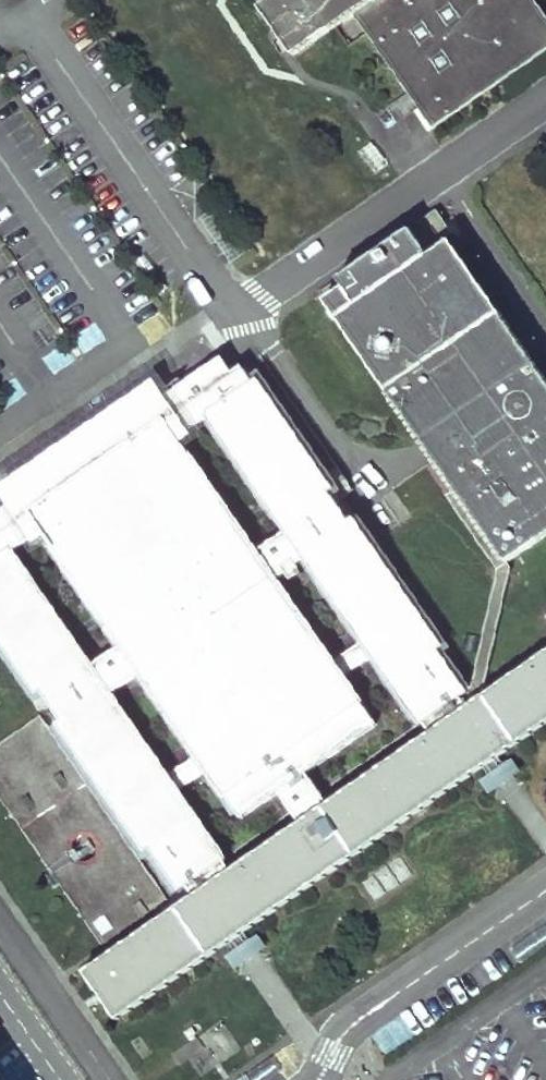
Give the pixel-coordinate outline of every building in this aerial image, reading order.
[(354,14),(431,127),(545,48),(545,17),(534,0),(268,0),(260,5),(294,54),(354,14)] [(319,288),(435,458),(425,464),(498,570),(510,566),(507,561),(545,535),(545,382),(449,239),(455,235),(436,208),(319,288)] [(51,731),(40,715),(0,743),(0,796),(108,953),(83,970),(115,1016),(222,943),(237,964),(268,942),(253,921),(474,770),(488,791),(520,768),(506,748),(545,720),(545,649),(483,693),(467,690),(446,659),(454,653),(363,519),(353,526),(335,500),(352,489),(336,467),(327,473),(263,378),(255,384),(240,362),(230,369),(220,355),(173,387),(163,373),(0,484),(0,502),(2,505),(0,507),(0,652),(35,705),(45,698),(62,723),(51,731)] [(510,566),(498,570),(472,686),(467,690),(483,693),(510,566)]
